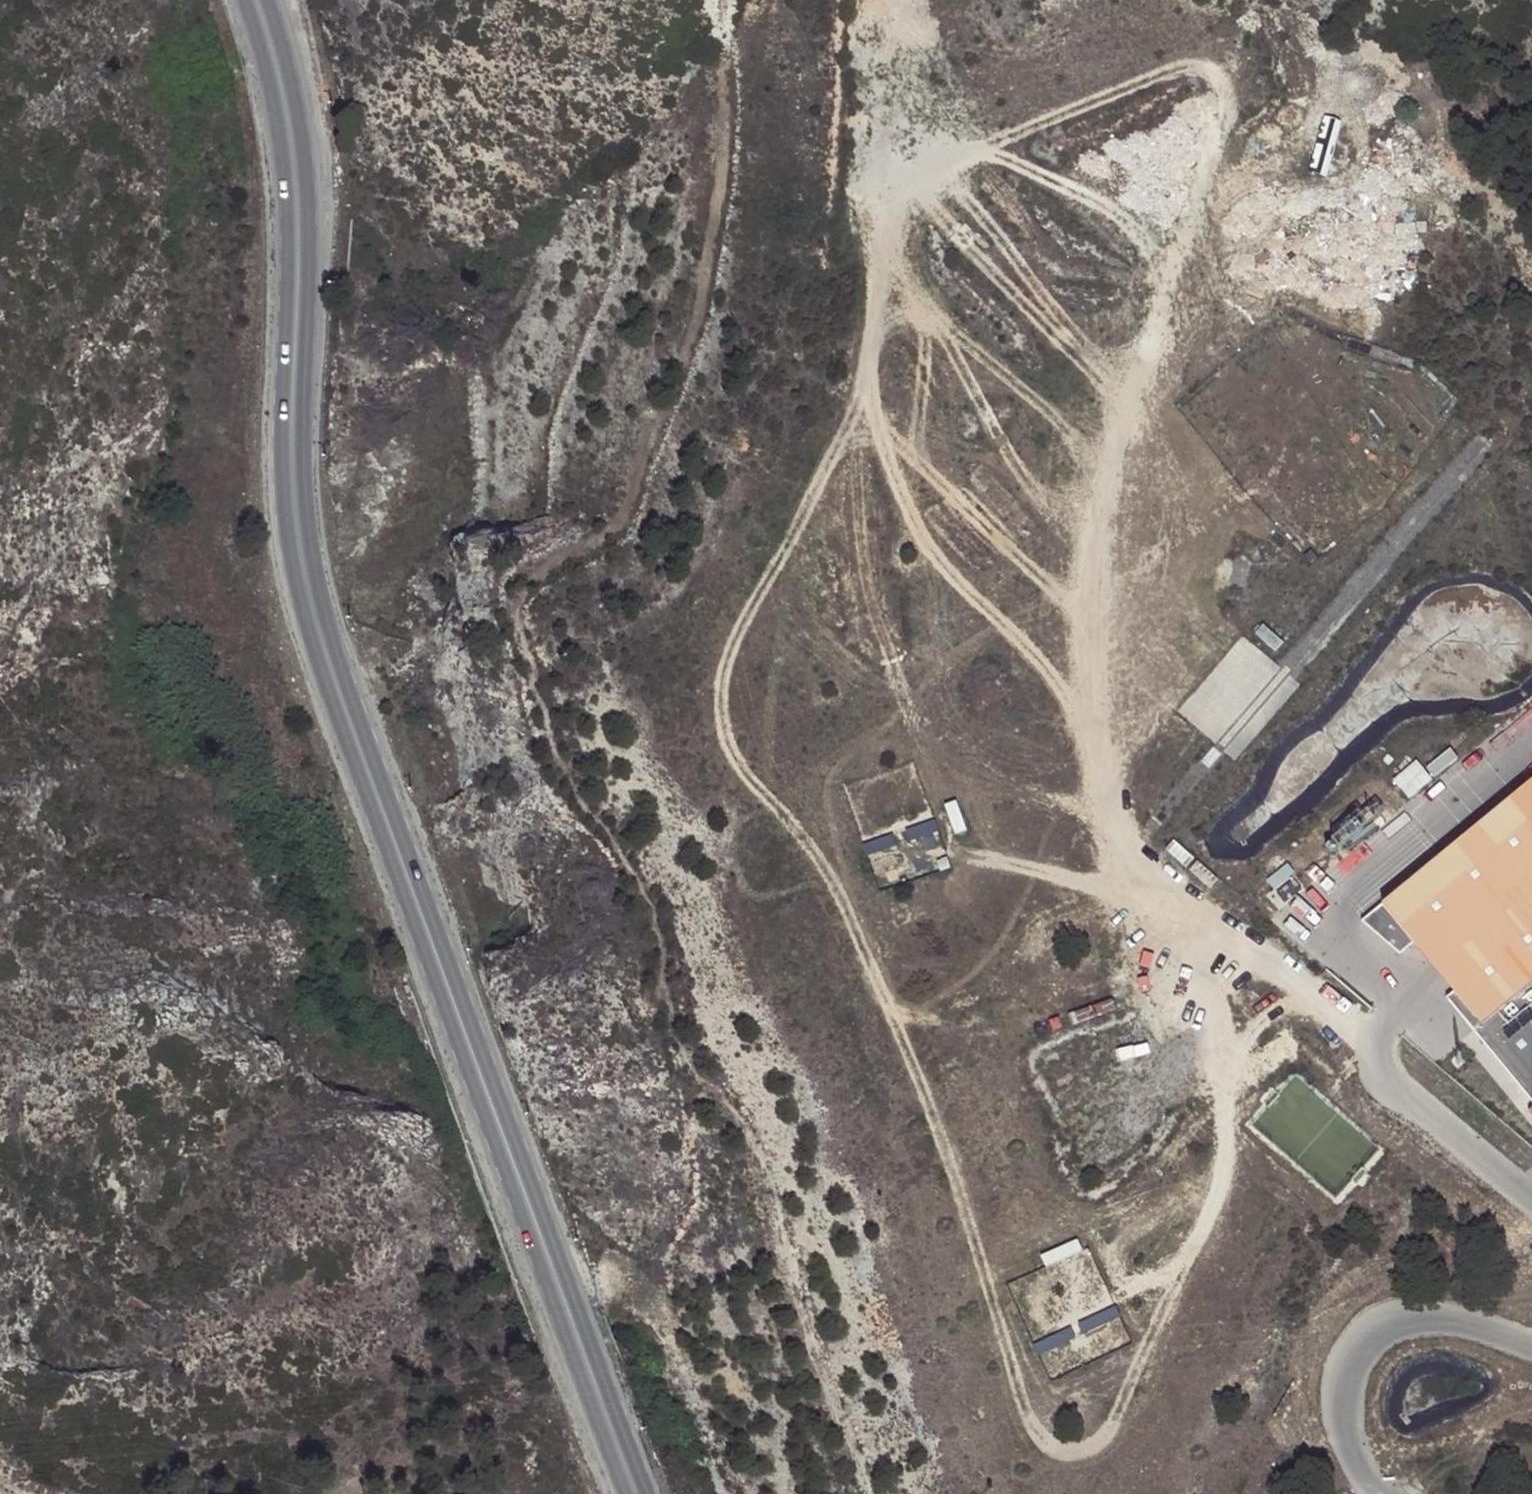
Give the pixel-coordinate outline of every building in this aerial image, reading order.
[(1361,922),(1399,955),(1414,943),(1453,991),(1445,997),(1531,1106),(1531,783),(1361,922)]
